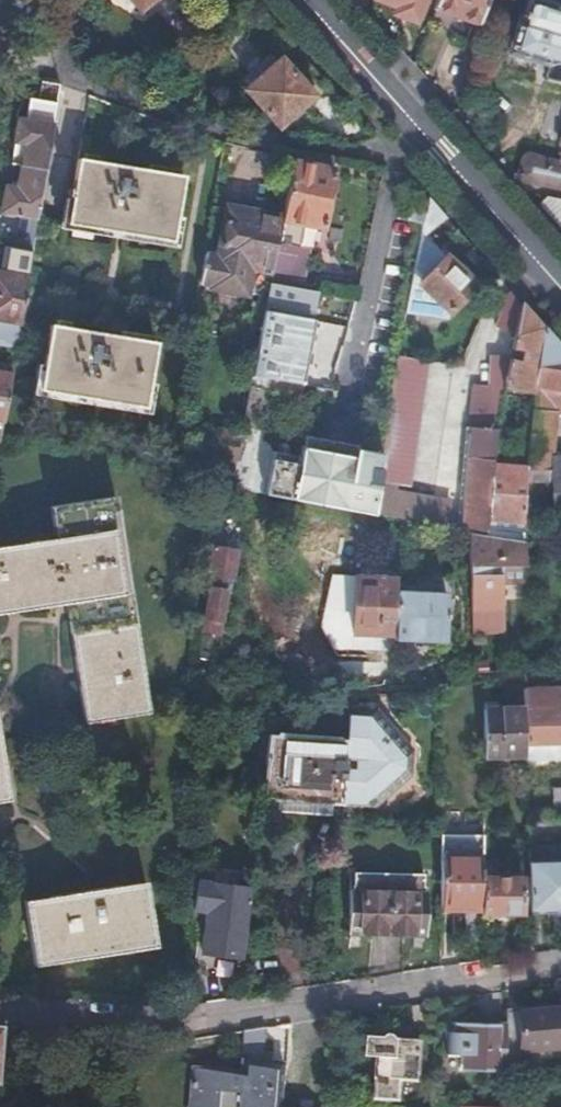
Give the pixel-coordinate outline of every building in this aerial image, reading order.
[(375,0),(396,9),(393,16),(416,25),(426,0),(375,0)] [(435,13),(480,28),(488,0),(440,0),(435,13)] [(508,57),(550,70),(545,84),(560,89),(560,8),(535,0),(532,0),(524,25),(519,23),(508,57)] [(34,34),(30,42),(40,46),(44,37),(34,34)] [(283,57),(250,85),(283,125),(316,95),(283,57)] [(56,118),(62,86),(52,84),(45,83),(39,115),(56,118)] [(28,145),(23,166),(47,171),(55,125),(20,118),(16,143),(28,145)] [(296,146),(283,215),(273,267),(271,281),(283,283),(295,218),(325,224),(338,154),(296,146)] [(516,180),(517,182),(560,192),(560,165),(538,159),(533,158),(529,159),(525,161),(521,164),(520,168),(516,180)] [(71,228),(178,243),(189,178),(80,162),(71,228)] [(47,171),(23,166),(20,187),(8,185),(4,210),(32,216),(38,217),(47,171)] [(447,214),(429,194),(428,199),(425,218),(414,273),(446,308),(472,284),(428,233),(447,214)] [(425,218),(428,199),(414,196),(410,217),(425,218)] [(544,196),(538,206),(560,232),(560,200),(544,196)] [(273,267),(283,215),(230,206),(221,258),(273,267)] [(32,216),(25,249),(32,250),(38,217),(32,216)] [(27,279),(29,268),(0,263),(0,274),(27,279)] [(23,301),(27,279),(0,274),(0,297),(23,301)] [(507,294),(497,322),(510,327),(520,300),(507,294)] [(0,297),(0,347),(14,350),(18,324),(23,301),(0,297)] [(536,314),(521,298),(505,384),(537,390),(546,324),(536,314)] [(235,464),(231,486),(373,515),(377,489),(379,476),(381,463),(355,458),(354,467),(327,461),(329,450),(305,445),(302,459),(266,452),(263,430),(268,400),(293,406),(295,396),(308,398),(322,320),(265,310),(242,431),(235,464)] [(546,324),(537,390),(527,466),(526,477),(553,477),(552,454),(552,424),(552,404),(560,404),(560,342),(560,340),(546,324)] [(46,393),(155,411),(164,347),(56,329),(46,393)] [(424,356),(399,352),(381,463),(379,476),(411,481),(423,407),(416,406),(424,356)] [(489,353),(489,382),(502,382),(503,353),(489,353)] [(5,395),(11,364),(0,362),(0,394),(5,395)] [(466,425),(457,528),(466,530),(487,532),(488,516),(492,461),(504,388),(476,384),(471,425),(466,425)] [(560,425),(560,404),(552,404),(552,424),(560,425)] [(213,459),(235,464),(242,431),(218,427),(213,459)] [(356,455),(329,450),(327,461),(354,467),(355,458),(356,455)] [(553,477),(552,490),(560,490),(560,454),(552,454),(553,477)] [(527,466),(492,461),(488,516),(524,521),(526,477),(527,466)] [(377,489),(373,515),(449,527),(452,509),(444,508),(445,500),(377,489)] [(0,554),(0,622),(72,607),(96,726),(160,712),(116,497),(53,511),(59,542),(0,554)] [(487,532),(466,530),(472,611),(505,610),(502,571),(528,572),(524,538),(487,532)] [(222,533),(212,586),(215,586),(206,630),(223,633),(229,602),(234,602),(247,538),(222,533)] [(396,592),(396,578),(356,577),(354,633),(394,634),(396,592)] [(394,634),(394,640),(444,641),(446,593),(396,592),(394,634)] [(472,611),(473,624),(507,623),(505,610),(472,611)] [(329,665),(336,666),(338,640),(331,640),(329,665)] [(525,706),(526,741),(560,740),(560,686),(525,686),(525,706)] [(525,706),(485,707),(485,755),(527,753),(526,741),(525,706)] [(348,716),(347,741),(343,807),(342,819),(370,819),(371,810),(410,775),(411,752),(396,735),(391,739),(388,737),(389,736),(388,735),(384,732),(372,732),(373,716),(376,713),(375,712),(369,718),(348,716)] [(396,735),(376,713),(373,716),(372,732),(384,732),(388,735),(389,736),(388,737),(391,739),(396,735)] [(347,741),(270,733),(263,801),(279,802),(280,811),(329,815),(330,806),(343,807),(347,741)] [(8,795),(0,751),(0,797),(8,795)] [(485,856),(442,857),(441,905),(466,906),(465,920),(484,920),(484,917),(484,865),(485,856)] [(529,865),(530,911),(560,910),(560,864),(529,865)] [(484,865),(484,917),(522,917),(522,882),(500,882),(499,865),(484,865)] [(202,867),(200,881),(218,883),(220,870),(202,867)] [(387,932),(388,870),(353,870),(353,888),(348,889),(347,931),(387,932)] [(422,871),(388,870),(387,932),(423,933),(424,889),(421,889),(422,871)] [(145,873),(19,898),(32,962),(159,937),(145,873)] [(200,881),(196,908),(210,910),(204,951),(245,957),(246,939),(252,891),(252,888),(218,883),(200,881)] [(506,1011),(506,1022),(506,1071),(511,1071),(520,1070),(518,1051),(560,1045),(560,1003),(558,1003),(556,1005),(506,1011)] [(506,1071),(506,1022),(457,1022),(458,1032),(449,1032),(450,1055),(465,1055),(464,1071),(506,1071)] [(363,1036),(362,1053),(376,1053),(372,1096),(396,1098),(397,1077),(415,1079),(418,1039),(394,1038),(393,1035),(392,1032),(389,1030),(385,1030),(382,1030),(379,1033),(378,1036),(363,1036)] [(226,1056),(225,1068),(257,1069),(257,1058),(226,1056)] [(257,1058),(257,1069),(266,1070),(268,1059),(257,1058)] [(218,1068),(188,1066),(185,1106),(273,1106),(264,1106),(266,1083),(256,1082),(257,1069),(225,1068),(218,1068)] [(266,1070),(257,1069),(256,1082),(266,1083),(266,1070)]
